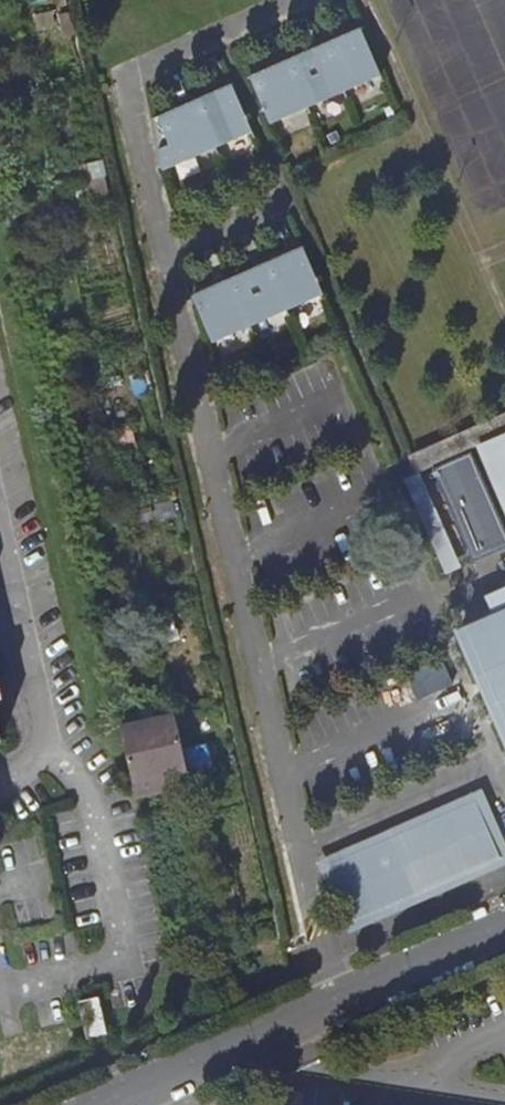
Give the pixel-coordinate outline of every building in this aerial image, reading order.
[(252,77),(273,123),(384,76),(363,29),(252,77)] [(156,119),(165,170),(254,134),(235,85),(156,119)] [(195,295),(215,342),(326,295),(306,248),(195,295)] [(410,456),(418,474),(504,436),(504,415),(410,456)] [(504,495),(504,438),(484,446),(504,495)] [(467,623),(504,715),(504,607),(467,623)] [(172,713),(119,725),(134,793),(187,781),(172,713)] [(479,802),(439,819),(451,847),(491,830),(479,802)] [(451,847),(439,819),(333,865),(358,923),(504,859),(491,830),(451,847)] [(92,1002),(83,1004),(90,1038),(107,1035),(100,1000),(92,1002)]
